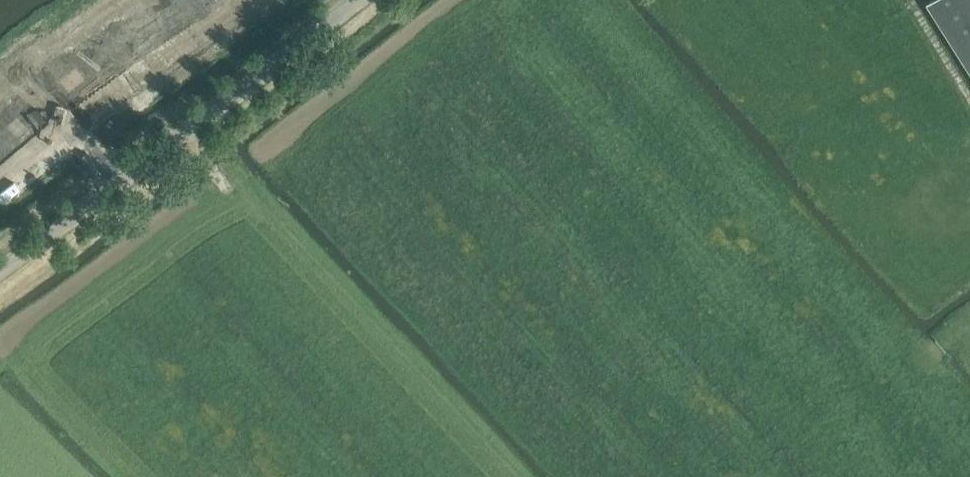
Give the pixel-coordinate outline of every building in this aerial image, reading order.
[(929,2),(969,67),(969,0),(932,0),(929,2)]
